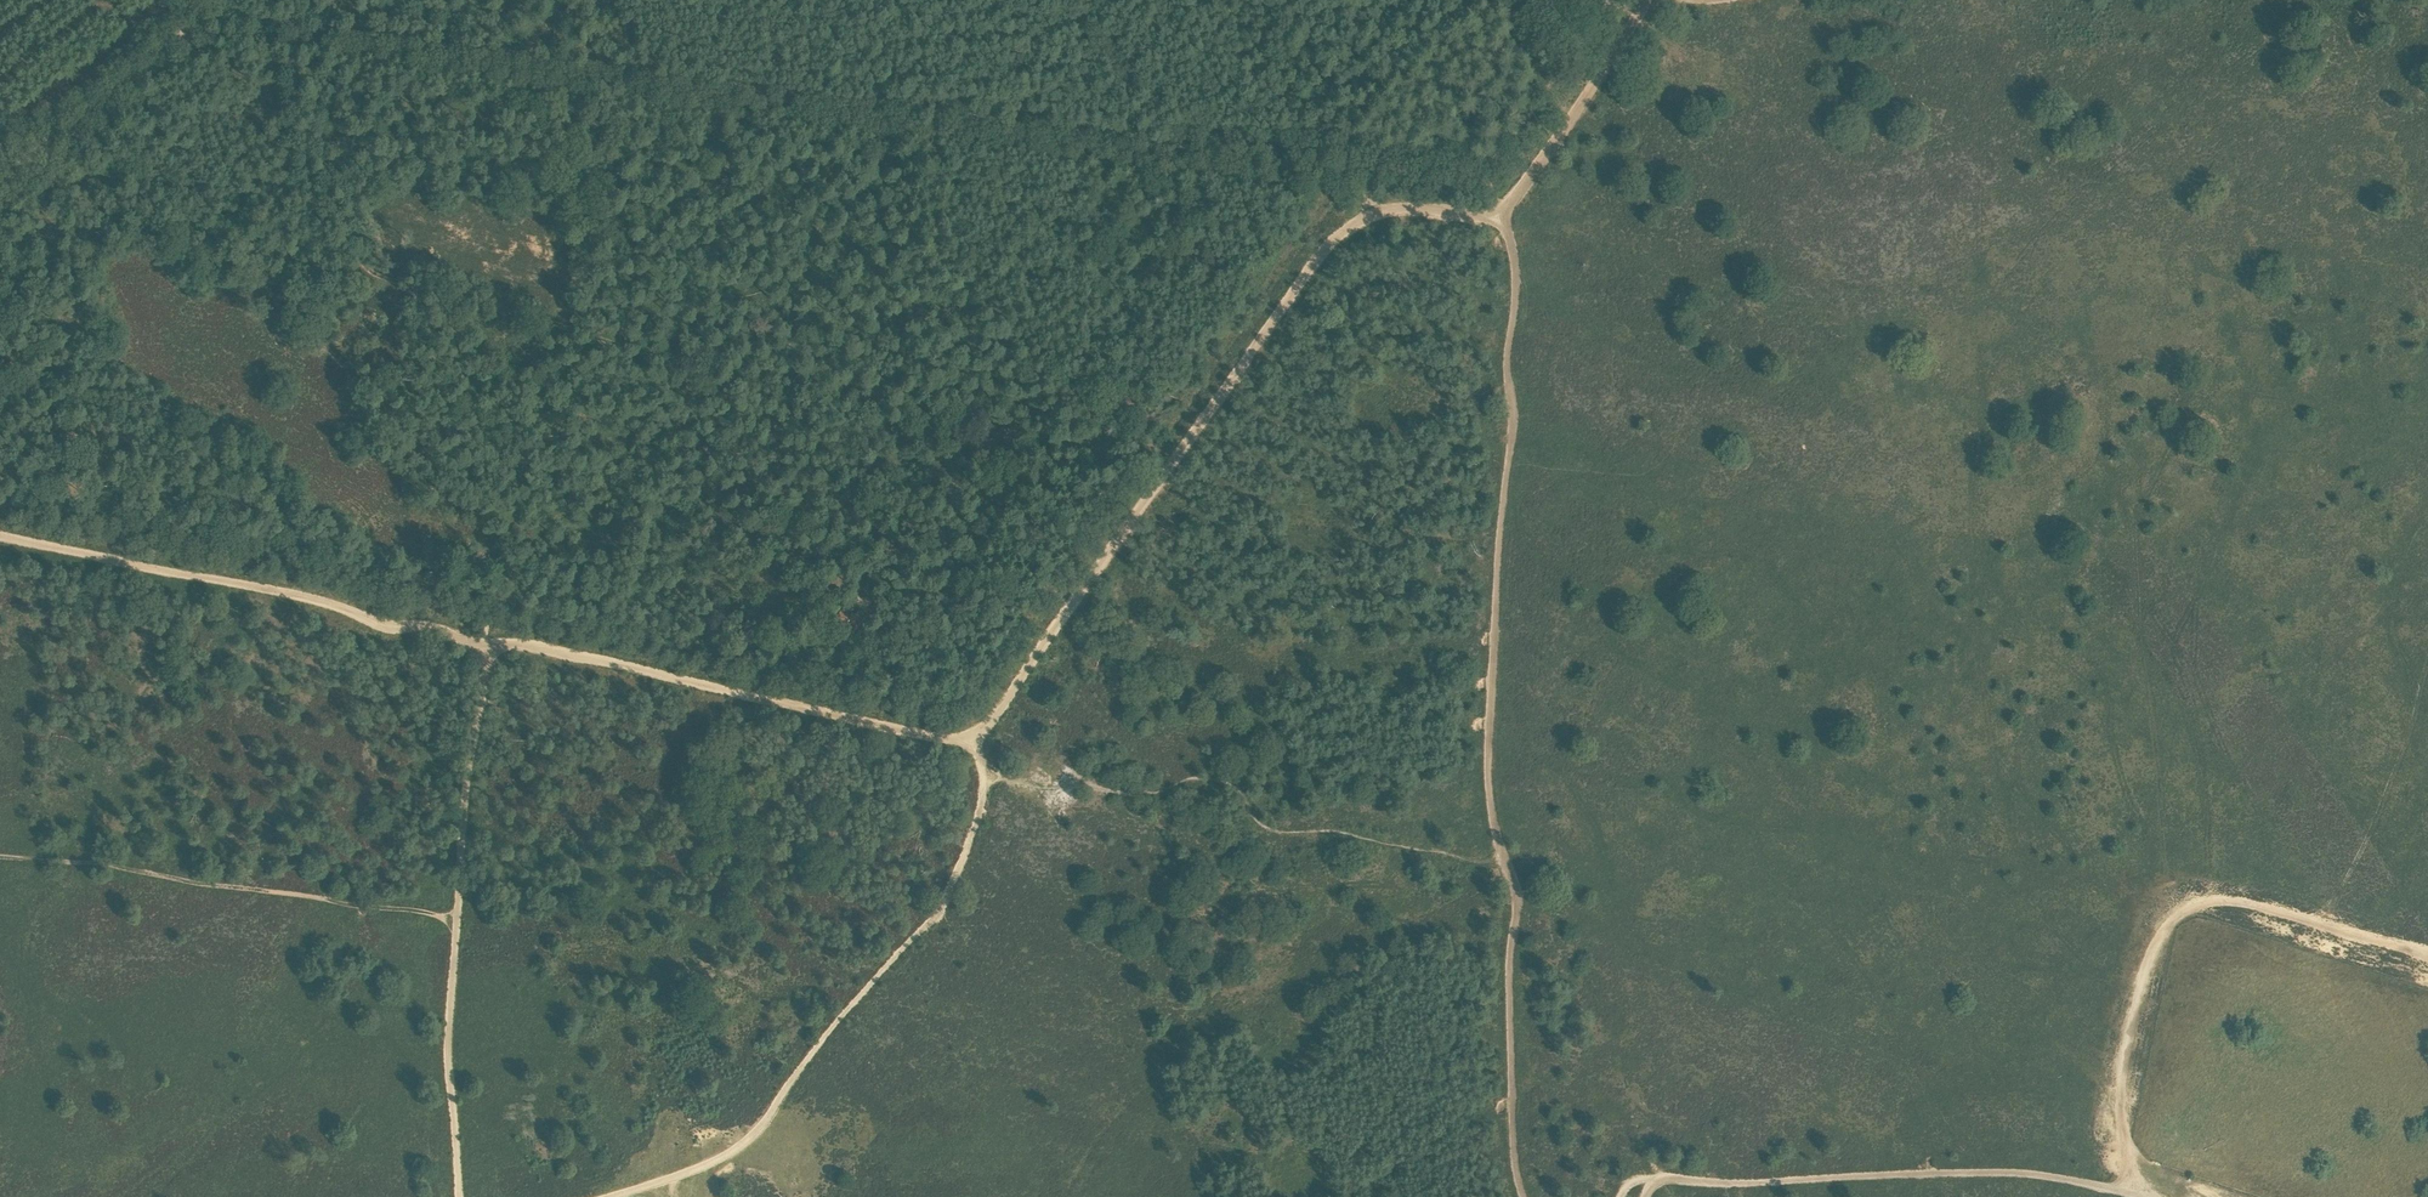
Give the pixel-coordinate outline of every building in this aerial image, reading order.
[(831,593),(827,595),(831,604),(835,602),(835,604),(842,601),(838,588),(830,591),(831,593)]
